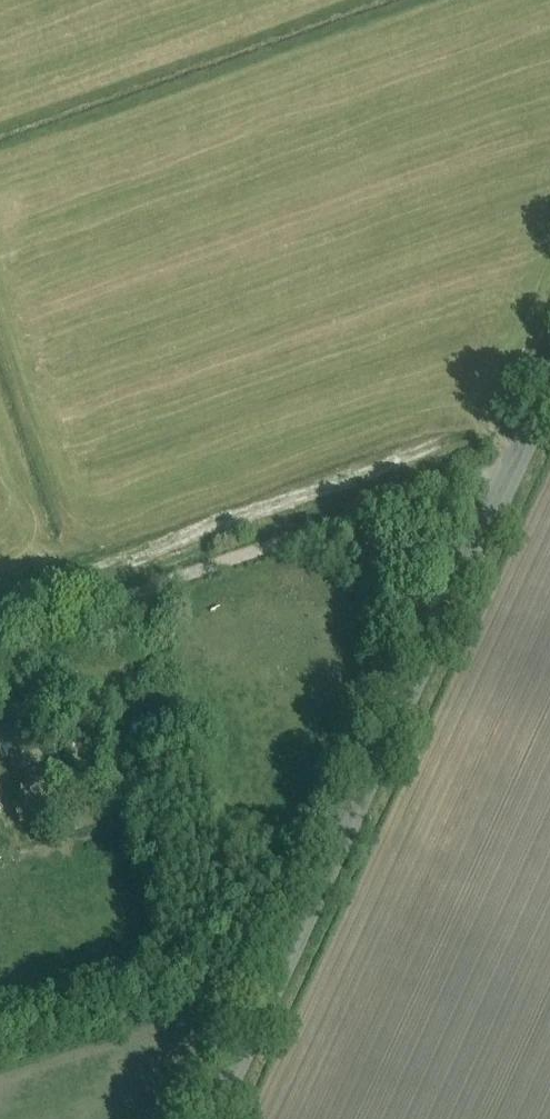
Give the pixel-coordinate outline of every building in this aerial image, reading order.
[(27,720),(0,725),(0,741),(6,740),(11,768),(36,764),(27,720)]
